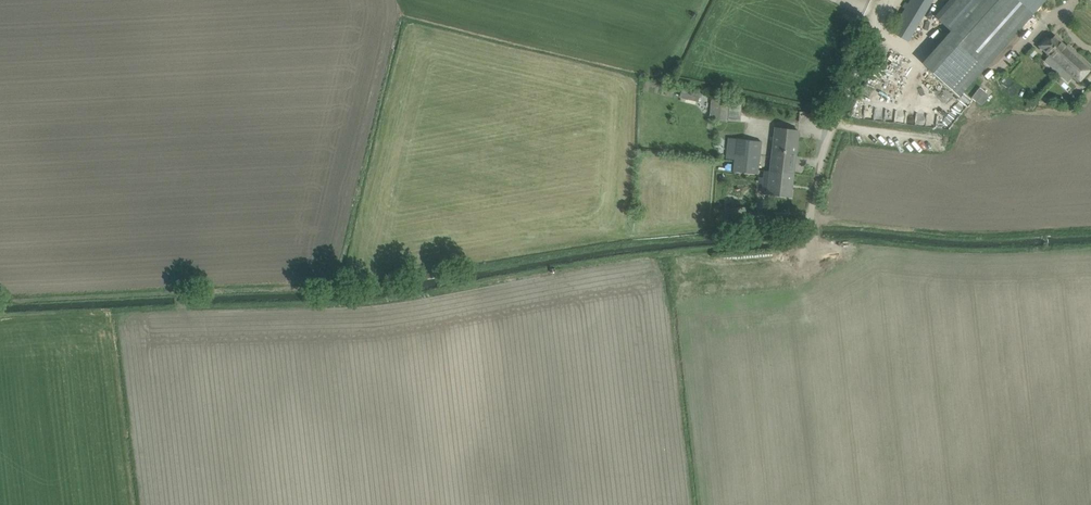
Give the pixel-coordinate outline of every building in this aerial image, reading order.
[(945,37),(972,64),(1032,0),(977,0),(945,37)] [(1066,46),(1055,35),(1050,40),(1046,37),(1038,45),(1058,64),(1054,68),(1061,74),(1065,69),(1078,82),(1090,68),(1090,66),(1067,44),(1066,46)] [(698,102),(700,93),(682,88),(680,97),(698,102)] [(734,121),(736,99),(712,97),(710,120),(734,121)] [(1070,102),(1066,107),(1070,110),(1074,105),(1070,102)] [(795,164),(798,131),(776,128),(772,161),(795,164)] [(758,174),(762,142),(736,139),(733,172),(758,174)] [(791,197),(795,164),(772,161),(768,194),(791,197)]
